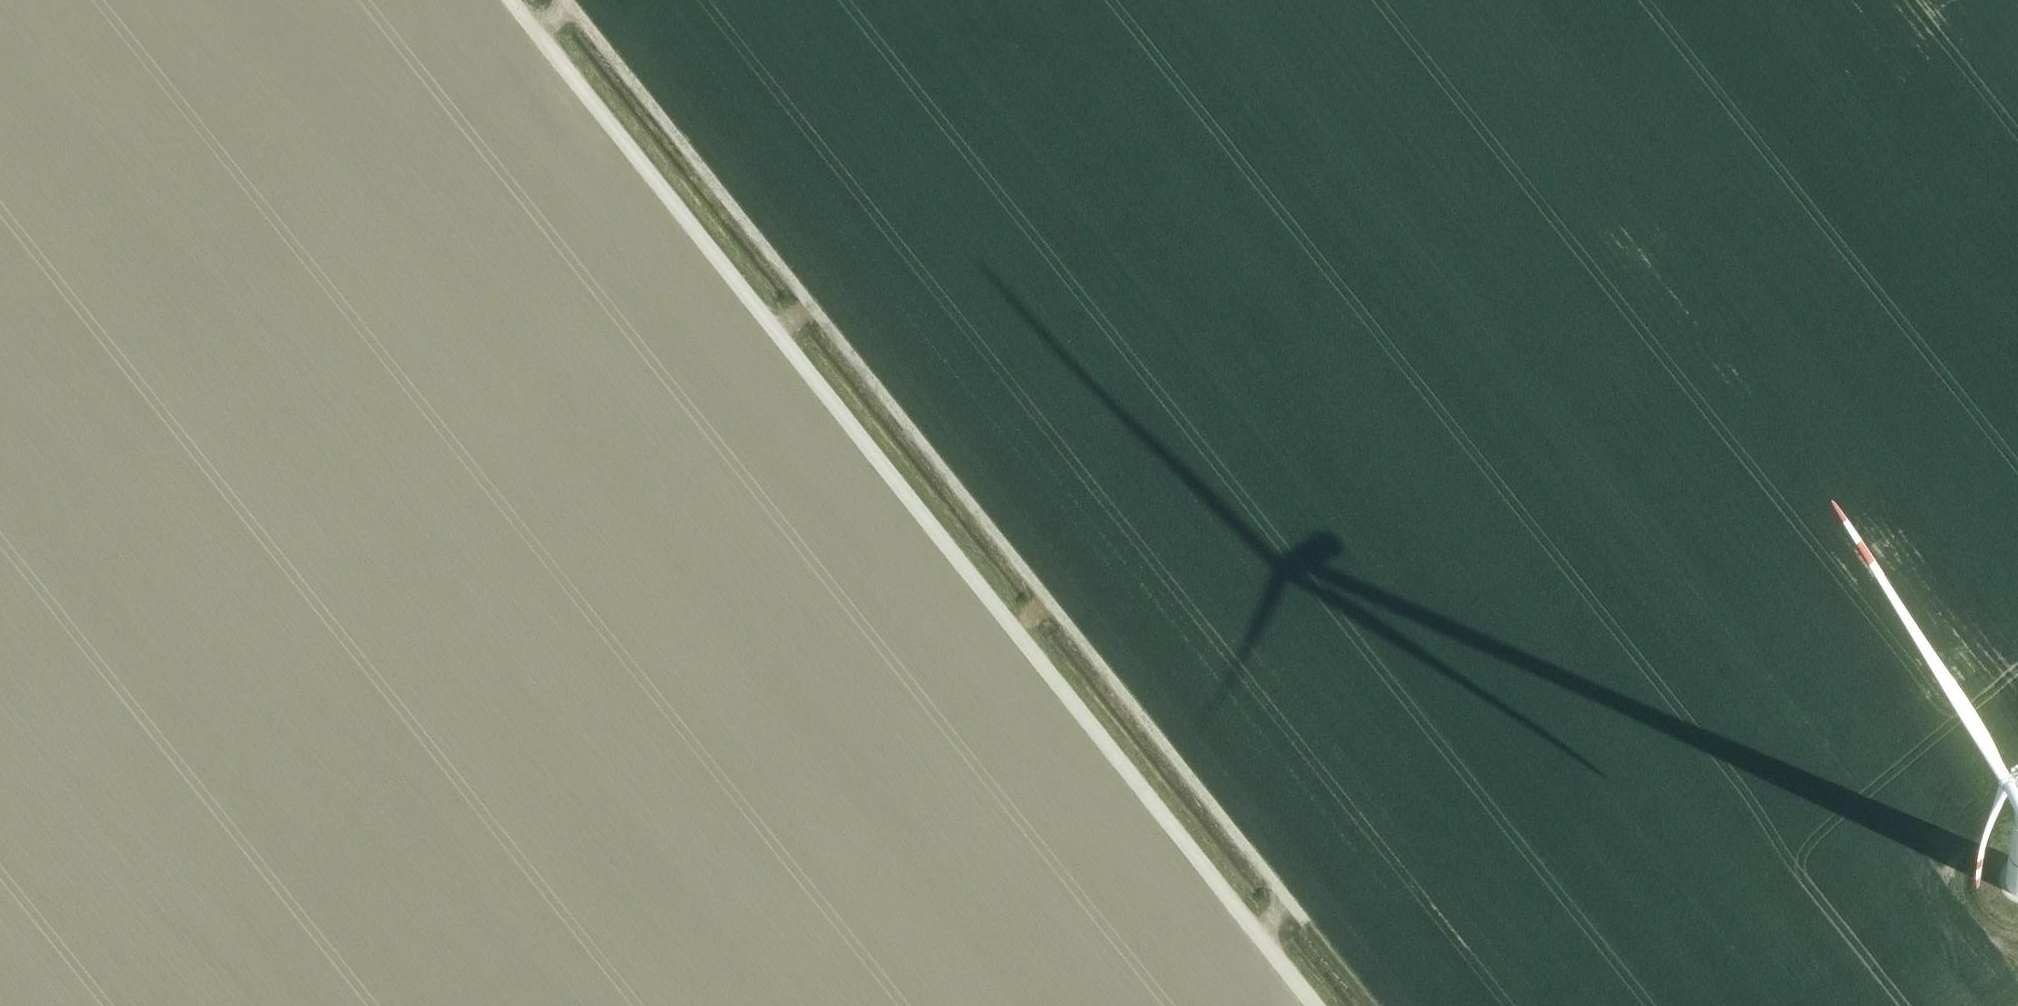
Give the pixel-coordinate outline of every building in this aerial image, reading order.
[(2016,862),(2014,863),(2012,864),(2010,866),(2008,868),(2006,869),(2005,872),(2004,874),(2003,876),(2003,879),(2003,881),(2003,884),(2003,886),(2004,889),(2005,891),(2006,893),(2008,895),(2010,897),(2012,898),(2014,899),(2016,900),(2017,901),(2017,862),(2016,862)]
